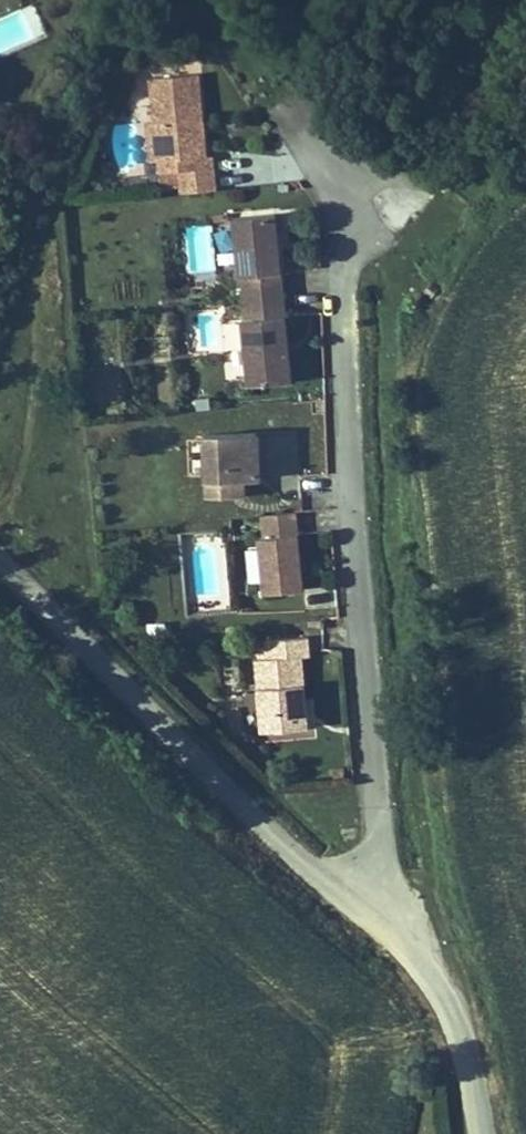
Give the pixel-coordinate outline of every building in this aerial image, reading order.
[(167,210),(200,208),(197,172),(192,172),(184,91),(137,95),(141,139),(144,178),(145,190),(165,188),(167,210)] [(138,178),(144,178),(141,139),(134,140),(138,178)] [(212,227),(186,227),(188,271),(213,270),(212,227)] [(227,294),(228,316),(267,313),(265,285),(261,233),(218,237),(223,294),(227,294)] [(270,364),(267,313),(228,316),(229,338),(225,339),(230,404),(273,401),(270,364)] [(189,520),(209,518),(208,502),(219,501),(239,499),(237,480),(234,453),(183,458),(189,520)] [(220,517),(219,501),(208,502),(209,518),(220,517)] [(279,532),(245,536),(248,558),(242,558),(248,614),(287,610),(284,585),(279,532)] [(289,661),(248,664),(249,682),(238,682),(244,755),(288,752),(285,723),(284,706),(282,680),(291,680),(289,661)] [(294,723),(285,723),(288,752),(296,751),(294,723)]
